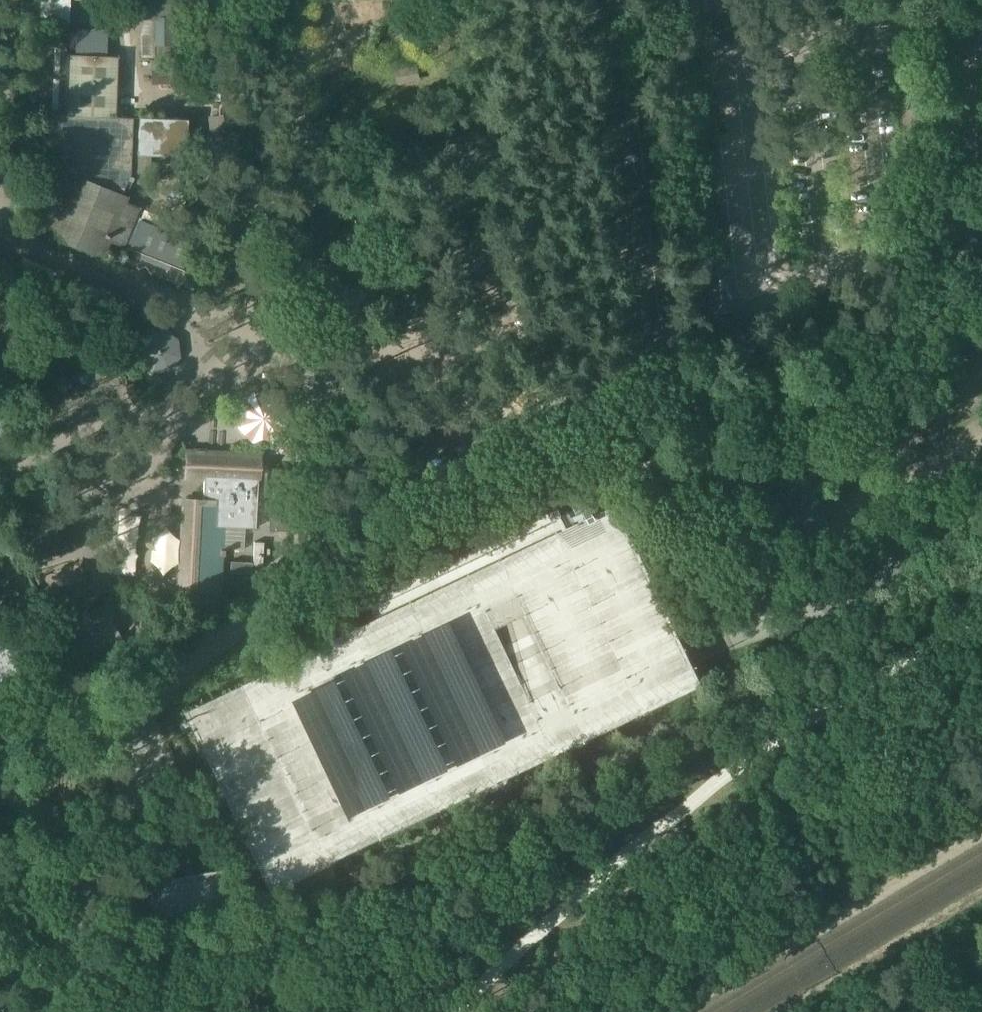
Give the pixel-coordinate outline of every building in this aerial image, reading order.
[(30,21),(70,22),(70,0),(31,0),(30,21)] [(113,26),(114,14),(84,13),(84,25),(113,26)] [(180,17),(153,18),(154,44),(155,44),(155,55),(180,54),(180,43),(181,43),(180,17)] [(27,40),(23,113),(37,114),(115,117),(115,116),(118,56),(107,56),(108,30),(83,29),(77,29),(76,54),(66,54),(66,42),(50,41),(27,40)] [(195,35),(195,50),(207,51),(207,35),(195,35)] [(218,117),(209,117),(212,158),(226,156),(228,156),(230,157),(232,158),(233,159),(235,160),(236,161),(237,162),(239,162),(240,162),(242,162),(243,162),(244,163),(246,164),(247,165),(255,164),(252,139),(244,132),(243,127),(251,120),(249,93),(233,94),(231,94),(229,95),(227,96),(225,97),(224,99),(223,100),(221,102),(220,104),(220,107),(219,109),(219,112),(218,114),(218,117)] [(37,114),(33,225),(39,227),(41,232),(47,230),(52,233),(100,252),(106,237),(111,238),(112,238),(120,241),(119,244),(127,248),(127,247),(185,270),(186,268),(182,267),(193,241),(146,222),(130,216),(133,209),(124,205),(119,203),(132,171),(131,171),(133,117),(115,116),(115,117),(37,114)] [(139,129),(138,153),(186,155),(187,119),(163,118),(163,130),(139,129)] [(151,156),(138,155),(136,183),(150,184),(151,156)] [(21,260),(18,266),(15,272),(124,327),(128,317),(132,310),(137,299),(127,295),(126,297),(102,285),(100,289),(23,255),(21,260)] [(136,327),(126,329),(132,378),(142,377),(153,375),(153,370),(169,368),(179,355),(177,339),(164,330),(148,332),(148,326),(141,327),(136,327)] [(263,418),(276,433),(297,434),(312,420),(313,401),(298,384),(278,384),(264,398),(264,400),(254,399),(254,416),(263,417),(263,418)] [(187,451),(186,476),(214,478),(213,502),(225,502),(224,526),(256,528),(259,455),(187,451)] [(352,458),(336,456),(334,468),(350,470),(352,458)] [(295,507),(297,468),(284,467),(281,506),(295,507)] [(43,493),(35,499),(47,514),(55,508),(43,493)] [(185,500),(180,600),(244,604),(246,578),(221,577),(222,557),(224,557),(225,547),(223,547),(224,526),(225,502),(213,502),(185,500)] [(377,614),(184,707),(273,889),(673,696),(703,682),(697,668),(615,500),(577,519),(568,523),(559,504),(368,596),(377,614)] [(125,652),(116,630),(112,621),(66,643),(80,674),(125,652)] [(30,661),(18,647),(12,652),(0,637),(0,685),(30,661)] [(126,899),(134,935),(212,916),(203,880),(126,899)]
